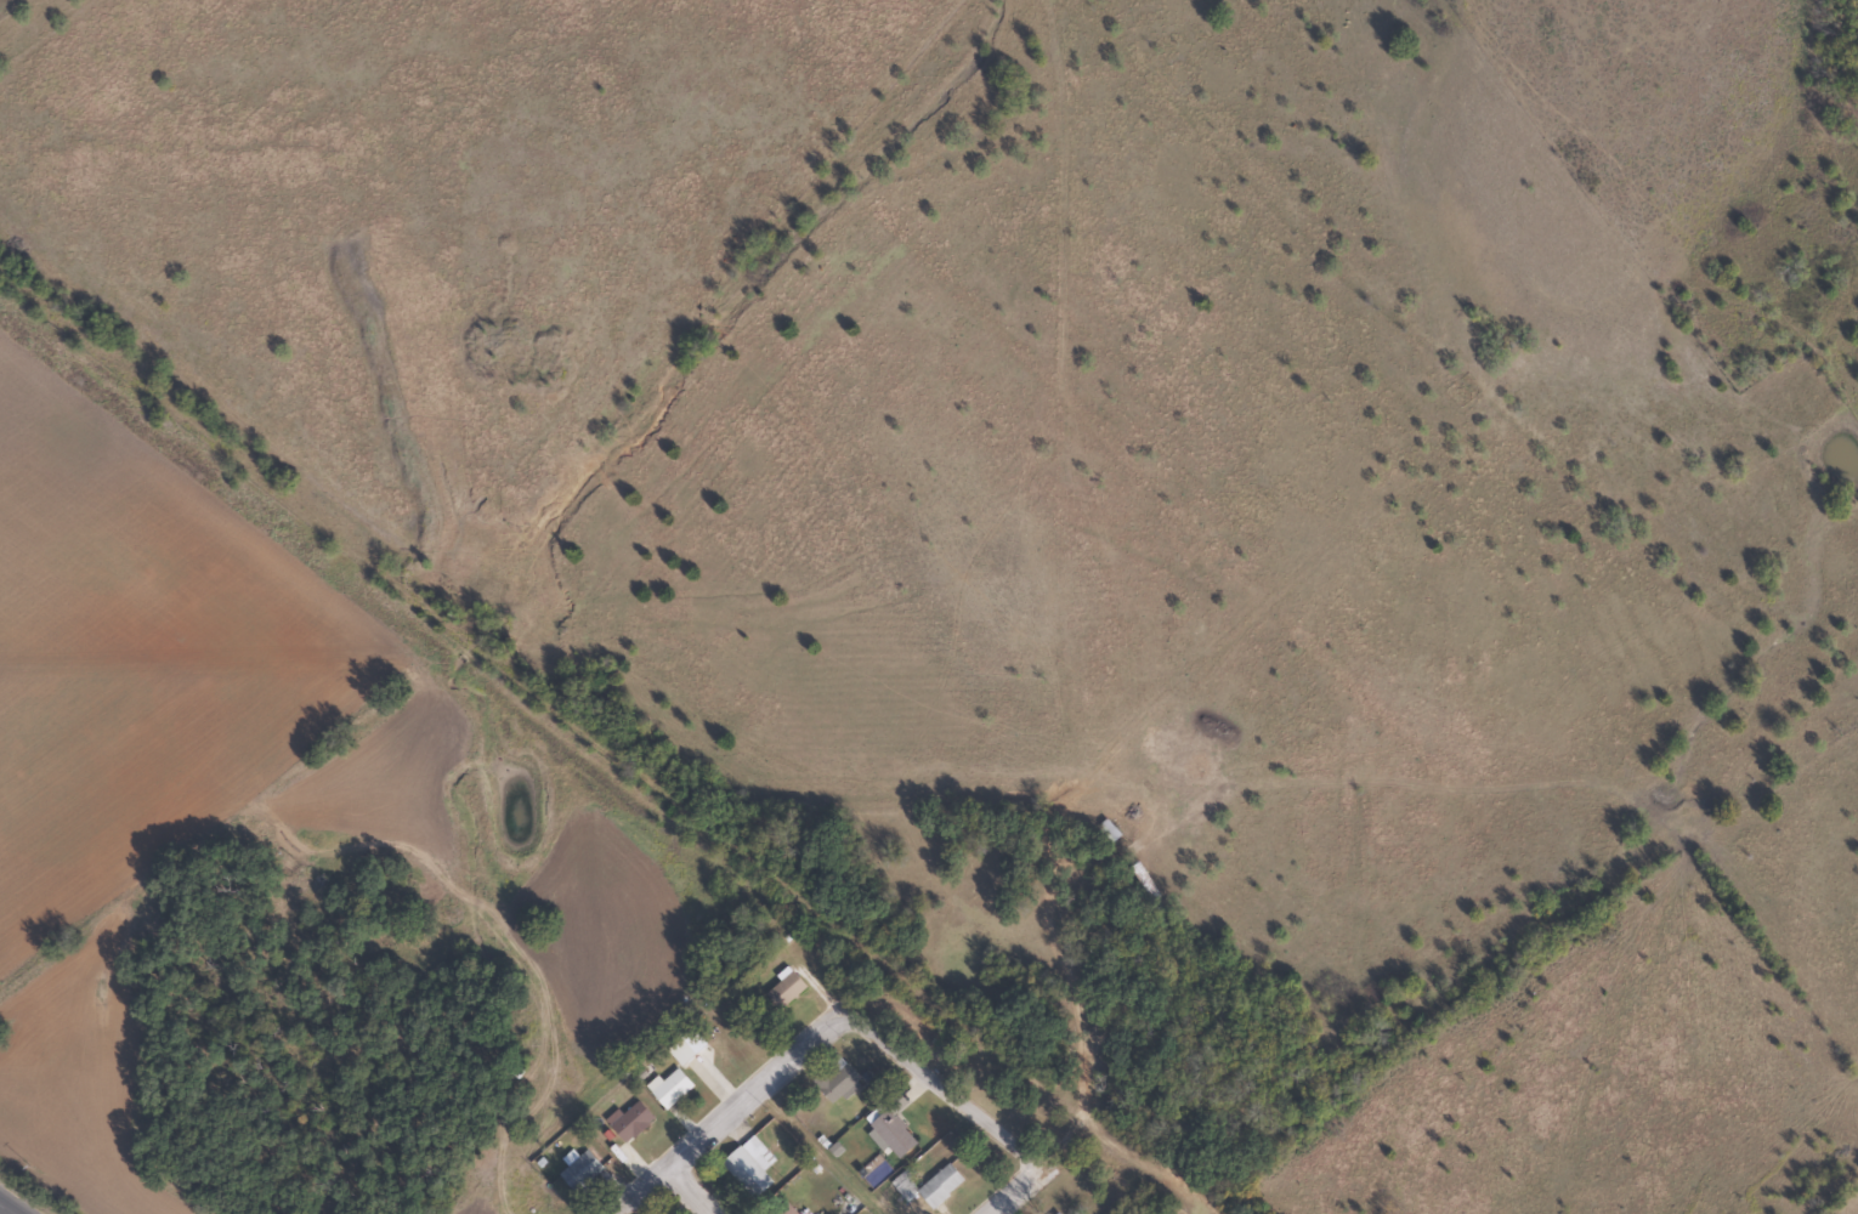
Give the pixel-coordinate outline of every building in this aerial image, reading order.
[(1118,835),(1103,818),(1094,827),(1109,843),(1118,835)] [(762,990),(786,969),(774,956),(751,977),(762,990)] [(805,989),(791,972),(763,995),(777,1012),(805,989)] [(807,1076),(833,1108),(862,1084),(836,1052),(807,1076)] [(648,1093),(664,1111),(692,1086),(676,1068),(648,1093)] [(653,1118),(635,1101),(607,1129),(625,1146),(653,1118)] [(915,1146),(887,1107),(867,1121),(895,1161),(915,1146)] [(768,1166),(759,1156),(765,1150),(751,1135),(719,1164),(753,1200),(771,1183),(761,1172),(768,1166)] [(602,1169),(583,1150),(557,1177),(575,1196),(602,1169)] [(914,1193),(929,1211),(963,1182),(947,1164),(914,1193)] [(784,1203),(772,1213),(795,1213),(784,1203)]
